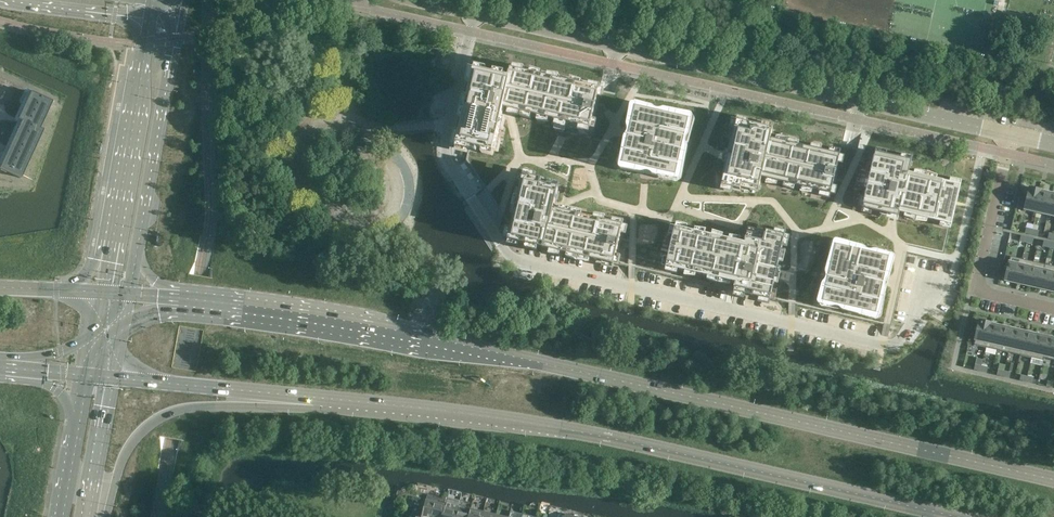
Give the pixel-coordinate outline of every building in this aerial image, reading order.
[(475,69),(457,146),(469,149),(466,160),(487,190),(500,212),(511,229),(509,240),(615,264),(615,263),(632,267),(729,289),(734,291),(771,300),(771,299),(792,304),(888,326),(892,327),(910,246),(945,254),(952,224),(962,184),(944,180),(946,169),(912,161),(912,160),(876,152),(865,149),(862,149),(852,146),(841,144),(742,121),(719,116),(715,115),(712,114),(630,95),(627,95),(617,92),(617,93),(608,91),(600,90),(512,69),(511,77),(475,69)] [(0,166),(0,168),(21,178),(43,130),(40,128),(52,101),(30,91),(18,119),(21,121),(16,131),(0,166)] [(1036,212),(1042,190),(1030,187),(1027,198),(1019,196),(1017,207),(1036,212)] [(1048,214),(1053,193),(1042,190),(1036,212),(1048,214)] [(1017,283),(1022,259),(1010,256),(1005,280),(1012,282),(1017,283)] [(1028,285),(1034,261),(1022,259),(1017,283),(1028,285)] [(1040,288),(1045,264),(1034,261),(1028,285),(1040,288)] [(1053,277),(1053,272),(1044,269),(1046,264),(1045,264),(1040,288),(1051,291),(1053,277)] [(946,295),(945,303),(956,306),(958,297),(946,295)] [(986,347),(991,322),(979,320),(979,322),(976,322),(974,330),(977,331),(974,344),(986,347)] [(997,350),(1003,326),(992,323),(991,322),(986,347),(997,350)] [(1009,352),(1014,328),(1003,326),(997,350),(1009,352)] [(1020,355),(1025,331),(1014,328),(1009,352),(1020,355)] [(1031,358),(1037,334),(1025,331),(1020,355),(1031,358)] [(1043,360),(1048,336),(1037,334),(1031,358),(1043,360)] [(1048,336),(1043,360),(1044,358),(1053,360),(1053,337),(1048,336)] [(928,349),(924,365),(938,368),(942,352),(928,349)] [(445,504),(446,498),(428,494),(426,500),(423,499),(421,508),(414,506),(412,514),(419,516),(424,516),(430,516),(435,516),(442,516),(445,504)] [(458,506),(460,500),(446,497),(446,498),(445,504),(442,516),(456,516),(458,506)] [(471,508),(458,506),(456,516),(469,516),(471,508)] [(484,511),(471,508),(469,516),(482,516),(484,511)]
